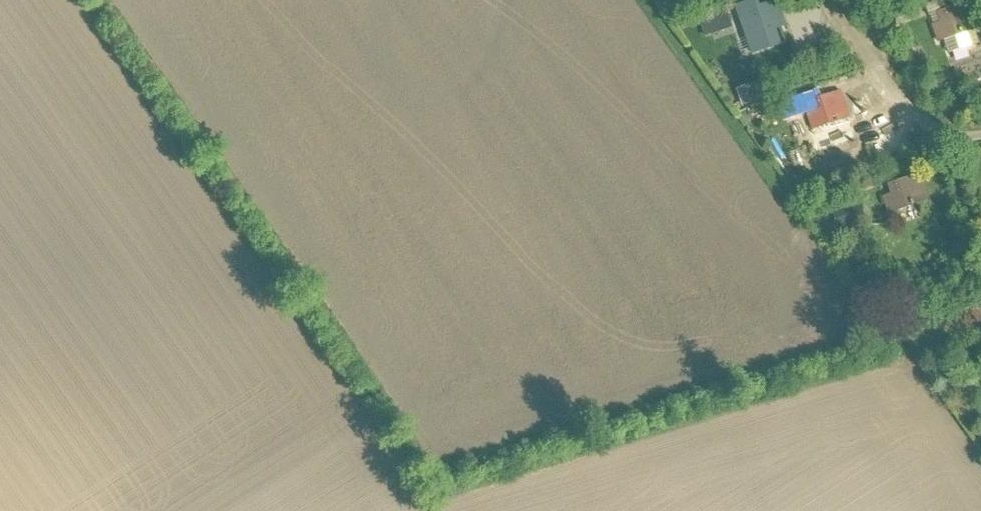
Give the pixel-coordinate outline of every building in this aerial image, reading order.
[(669,10),(685,5),(683,0),(667,0),(666,0),(669,10)] [(785,26),(776,0),(775,0),(746,10),(749,19),(742,22),(748,39),(785,26)] [(938,41),(976,29),(967,2),(938,11),(941,23),(933,25),(938,41)] [(728,12),(707,19),(713,36),(721,34),(719,28),(732,23),(728,12)] [(813,130),(850,117),(841,91),(812,100),(815,109),(807,112),(813,130)] [(779,118),(774,105),(764,108),(769,121),(779,118)] [(890,214),(927,201),(918,175),(889,185),(892,193),(883,196),(890,214)] [(838,229),(853,224),(848,209),(833,214),(838,229)]
